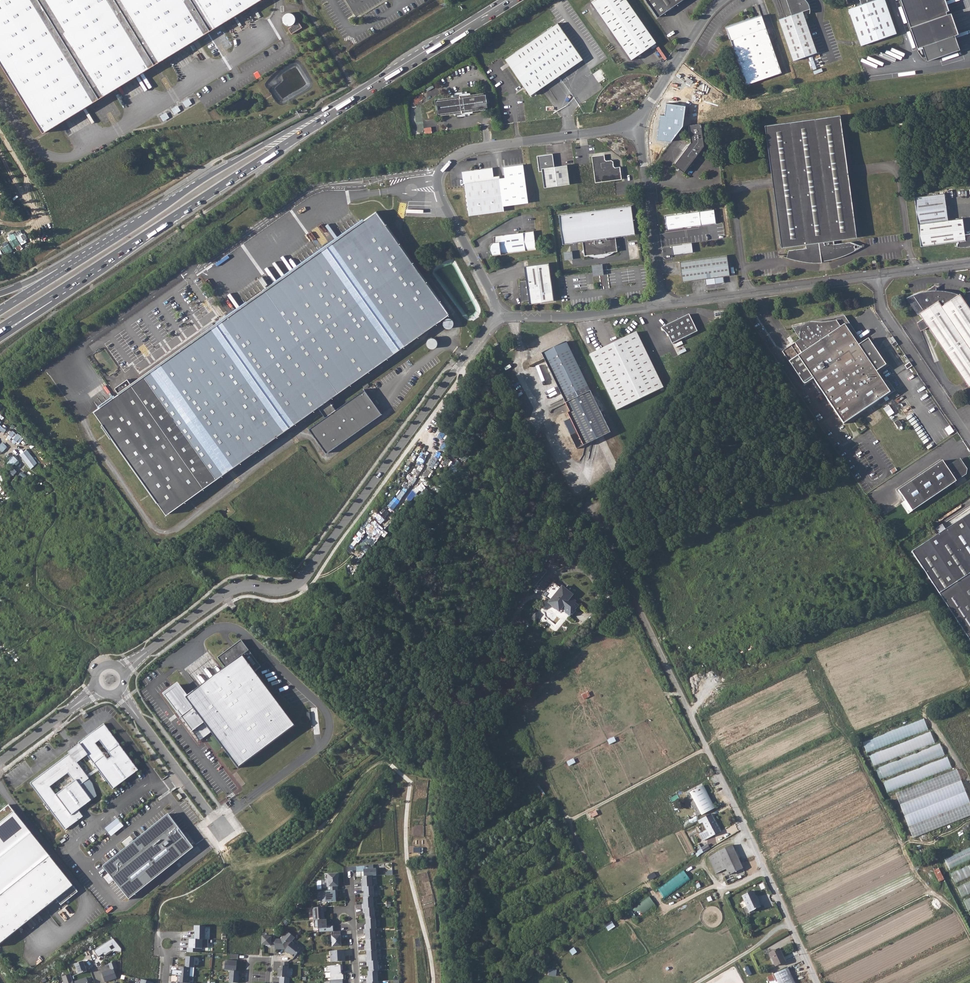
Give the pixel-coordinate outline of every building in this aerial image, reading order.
[(39,132),(252,0),(0,0),(0,69),(39,132)] [(591,2),(631,59),(656,42),(626,0),(594,0),(591,2)] [(658,17),(683,0),(646,0),(658,17)] [(779,19),(793,60),(817,52),(802,11),(809,9),(809,7),(809,5),(808,3),(806,1),(805,0),(786,0),(791,15),(779,19)] [(862,4),(849,8),(861,45),(897,33),(886,0),(860,0),(862,4)] [(918,47),(921,46),(926,60),(960,48),(956,34),(954,35),(942,0),(901,0),(910,27),(918,47)] [(292,11),(282,17),(288,26),(298,20),(292,11)] [(762,15),(727,28),(746,85),(781,72),(762,15)] [(289,28),(292,34),(303,27),(300,22),(289,28)] [(557,23),(504,59),(528,95),(582,59),(557,23)] [(485,94),(436,100),(438,113),(486,107),(485,94)] [(164,121),(170,117),(167,112),(161,115),(164,121)] [(840,115),(765,125),(782,247),(806,244),(807,248),(789,251),(787,257),(798,260),(808,262),(815,262),(822,262),(822,261),(828,260),(837,257),(845,254),(851,251),(854,249),(850,242),(832,245),(832,240),(857,237),(840,115)] [(701,123),(688,125),(690,142),(674,163),(684,171),(704,145),(701,123)] [(551,154),(536,156),(538,172),(541,171),(543,188),(569,184),(566,165),(553,167),(551,154)] [(603,155),(590,156),(594,183),(620,179),(619,167),(614,168),(612,166),(611,161),(610,160),(605,161),(603,159),(603,155)] [(462,179),(467,216),(492,213),(502,211),(502,206),(526,203),(521,165),(502,168),(504,178),(505,186),(499,186),(498,179),(492,180),(491,169),(467,173),(462,179)] [(917,224),(920,246),(958,241),(958,242),(957,242),(956,246),(958,246),(969,244),(969,233),(964,234),(962,218),(948,220),(944,193),(916,197),(914,197),(917,224)] [(630,205),(558,215),(562,245),(583,241),(585,256),(594,254),(594,256),(608,254),(608,253),(617,251),(615,237),(634,234),(630,205)] [(375,212),(142,376),(130,385),(126,379),(114,388),(118,393),(93,411),(166,514),(215,480),(317,408),(324,418),(308,429),(325,454),(381,415),(363,390),(335,410),(328,400),(449,315),(375,212)] [(699,212),(665,216),(667,229),(700,225),(699,212)] [(490,244),(488,246),(489,257),(524,251),(534,250),(532,232),(522,233),(491,237),(492,243),(490,244)] [(674,254),(694,252),(693,243),(673,245),(674,254)] [(695,259),(679,261),(682,281),(698,279),(704,279),(705,285),(714,284),(723,283),(722,276),(729,275),(726,255),(711,257),(695,259)] [(548,263),(522,266),(527,303),(552,300),(548,263)] [(603,264),(593,264),(593,275),(604,275),(603,264)] [(912,295),(905,298),(916,314),(918,313),(967,386),(969,384),(969,310),(959,293),(956,295),(956,294),(957,293),(953,292),(948,291),(943,290),(937,290),(934,291),(932,288),(930,291),(925,291),(921,292),(915,294),(912,295)] [(689,315),(661,328),(663,330),(664,329),(672,344),(697,332),(689,315)] [(443,323),(443,325),(443,326),(444,328),(445,329),(446,329),(448,330),(449,330),(451,329),(452,328),(453,326),(453,324),(453,322),(452,321),(450,319),(449,319),(447,319),(445,320),(444,321),(443,322),(443,323)] [(800,339),(782,352),(803,385),(812,379),(842,424),(889,393),(875,373),(885,366),(868,339),(858,347),(844,326),(846,324),(843,320),(835,321),(828,323),(824,323),(818,323),(814,323),(811,323),(809,323),(807,324),(805,325),(803,327),(802,328),(801,330),(800,333),(800,335),(800,339)] [(636,332),(589,355),(616,410),(662,388),(636,332)] [(427,343),(433,349),(439,342),(432,337),(427,343)] [(566,341),(542,353),(570,412),(568,413),(577,432),(570,435),(577,449),(610,433),(566,341)] [(898,491),(912,512),(966,475),(967,469),(961,461),(956,461),(946,467),(942,461),(898,491)] [(969,642),(969,514),(911,552),(969,642)] [(528,583),(536,588),(547,571),(540,565),(528,583)] [(564,614),(569,617),(572,614),(573,614),(575,611),(574,610),(578,606),(574,603),(575,602),(571,598),(569,599),(568,598),(567,600),(564,597),(564,595),(560,592),(558,592),(557,593),(549,587),(543,594),(552,600),(551,601),(555,605),(556,607),(559,609),(561,609),(564,612),(564,614)] [(181,716),(192,732),(204,723),(211,732),(238,768),(295,726),(255,672),(261,667),(241,640),(218,658),(225,668),(186,697),(177,685),(164,695),(177,712),(178,711),(181,716)] [(862,742),(866,754),(928,730),(924,718),(862,742)] [(204,723),(192,732),(199,741),(211,732),(204,723)] [(104,724),(93,732),(94,733),(90,736),(89,734),(78,743),(87,754),(113,790),(139,770),(104,724)] [(873,767),(934,743),(929,732),(869,755),(873,767)] [(87,754),(78,743),(68,750),(70,753),(30,783),(67,831),(85,818),(80,811),(98,797),(94,783),(77,762),(87,754)] [(876,769),(880,779),(944,755),(940,744),(876,769)] [(887,793),(951,768),(947,757),(883,782),(887,793)] [(912,838),(969,816),(969,805),(956,769),(894,793),(912,838)] [(533,794),(535,793),(540,790),(531,774),(524,779),(533,794)] [(692,791),(689,792),(693,799),(691,800),(692,802),(690,802),(696,813),(697,815),(700,813),(701,815),(714,808),(703,785),(697,788),(696,785),(690,788),(692,791)] [(540,790),(535,793),(539,799),(544,796),(540,790)] [(10,807),(0,815),(0,947),(58,901),(63,907),(80,893),(10,807)] [(168,816),(105,866),(131,899),(195,849),(168,816)] [(712,817),(702,822),(706,830),(699,834),(702,840),(720,831),(712,817)] [(718,851),(709,858),(716,873),(726,869),(727,871),(724,872),(726,875),(728,874),(742,868),(731,845),(718,851)] [(969,859),(969,846),(944,859),(949,869),(969,859)] [(356,871),(356,872),(363,872),(364,876),(371,876),(376,876),(376,868),(373,869),(373,865),(356,866),(356,871)] [(954,883),(969,875),(969,865),(950,874),(954,883)] [(663,900),(691,880),(685,871),(656,891),(663,900)] [(940,872),(935,874),(938,881),(943,879),(940,872)] [(328,887),(328,891),(337,890),(337,886),(338,886),(338,882),(338,879),(338,873),(327,874),(328,879),(326,880),(327,887),(328,887)] [(360,883),(361,887),(362,887),(372,886),(371,876),(364,876),(362,876),(362,883),(360,883)] [(961,898),(969,894),(969,881),(956,887),(961,898)] [(364,891),(364,897),(373,897),(374,896),(373,886),(372,886),(362,887),(362,891),(364,891)] [(328,891),(326,891),(326,902),(336,901),(336,895),(337,894),(337,890),(328,891)] [(753,891),(742,896),(749,912),(760,907),(753,891)] [(364,897),(363,897),(363,904),(362,904),(362,908),(363,908),(373,908),(373,897),(364,897)] [(635,920),(657,906),(651,897),(630,911),(635,920)] [(326,911),(326,907),(313,908),(314,920),(324,920),(323,911),(326,911)] [(365,912),(365,918),(366,918),(375,918),(374,908),(373,908),(363,908),(363,912),(365,912)] [(364,925),(364,929),(375,929),(376,929),(375,918),(366,918),(366,925),(364,925)] [(327,926),(326,919),(324,920),(314,920),(314,928),(318,927),(318,932),(331,932),(333,931),(333,926),(327,926)] [(606,925),(608,930),(615,926),(613,921),(606,925)] [(194,939),(203,939),(205,939),(205,926),(194,925),(194,939)] [(364,929),(363,929),(363,933),(365,933),(366,940),(375,939),(375,929),(364,929)] [(275,947),(274,949),(281,949),(282,947),(285,949),(291,942),(295,937),(287,931),(281,939),(275,939),(275,947)] [(333,931),(331,932),(332,936),(331,936),(332,947),(341,946),(341,939),(341,935),(340,935),(340,931),(333,931)] [(271,936),(262,936),(261,945),(270,945),(270,946),(275,947),(275,939),(271,939),(271,936)] [(121,949),(113,938),(94,951),(98,957),(103,954),(105,957),(112,952),(113,953),(115,952),(121,952),(121,949)] [(187,947),(187,952),(197,952),(197,948),(203,948),(203,939),(194,939),(189,939),(189,947),(187,947)] [(364,946),(364,950),(366,950),(376,950),(375,939),(366,940),(366,946),(364,946)] [(296,946),(291,942),(285,949),(284,951),(288,953),(288,952),(294,957),(301,948),(297,945),(296,946)] [(779,948),(769,953),(775,966),(784,961),(779,948)] [(342,950),(330,951),(331,962),(345,961),(345,956),(342,956),(342,950)] [(376,950),(366,950),(367,957),(365,957),(365,961),(366,961),(377,961),(376,950)] [(195,957),(186,957),(185,967),(194,968),(195,957)] [(225,960),(224,970),(230,971),(236,971),(237,961),(225,960)] [(75,964),(78,974),(87,971),(83,961),(75,964)] [(111,969),(102,973),(105,982),(116,978),(113,969),(117,968),(115,961),(109,964),(111,969)] [(377,961),(366,961),(367,965),(368,965),(369,971),(377,971),(378,971),(378,961),(377,961)] [(278,968),(277,977),(280,977),(287,978),(288,962),(281,962),(281,968),(278,968)] [(330,971),(331,980),(342,979),(343,979),(343,975),(341,975),(340,970),(342,970),(342,965),(327,966),(327,971),(330,971)] [(185,967),(178,966),(178,970),(172,970),(171,975),(178,975),(189,976),(190,967),(185,967)] [(773,974),(778,982),(795,982),(787,967),(773,974)] [(236,982),(238,982),(239,971),(236,971),(230,971),(229,982),(236,982)] [(366,978),(366,982),(378,981),(377,971),(369,971),(368,971),(368,978),(366,978)] [(73,982),(70,974),(62,977),(64,982),(73,982)]
